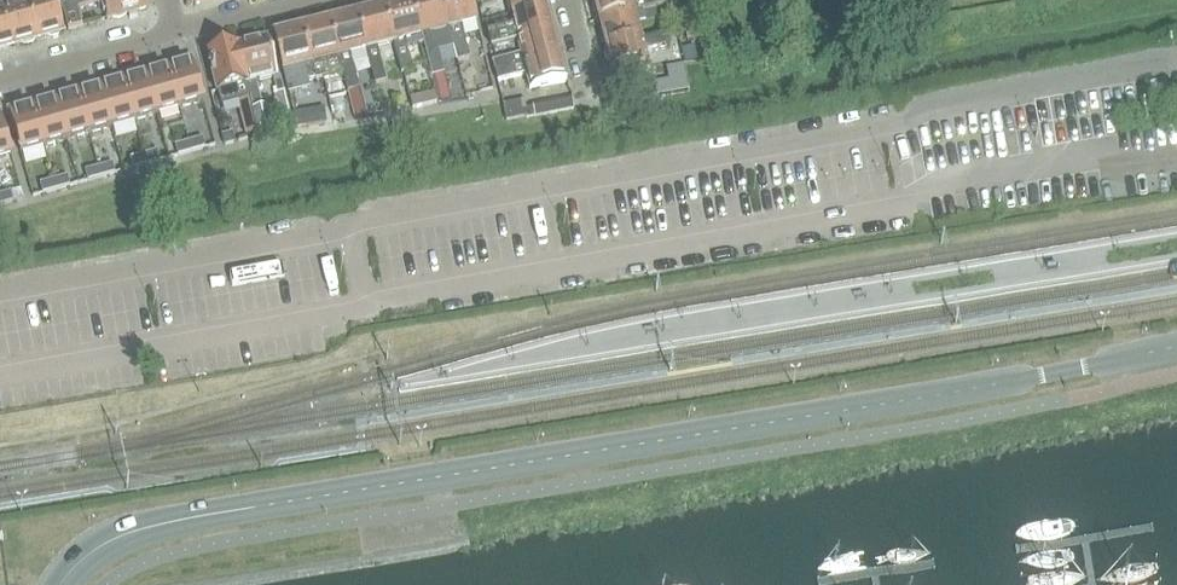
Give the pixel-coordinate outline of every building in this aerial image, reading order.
[(0,1),(0,5),(11,44),(21,41),(24,43),(33,41),(34,38),(37,37),(27,1),(12,5),(11,0),(4,0),(0,1)] [(27,1),(37,37),(41,36),(49,34),(52,35),(58,34),(59,31),(64,29),(56,0),(27,0),(27,1)] [(61,2),(64,14),(106,2),(110,17),(114,16),(118,17),(124,15),(127,13),(145,7),(148,7),(146,0),(68,0),(61,2)] [(384,7),(393,42),(401,73),(403,72),(410,71),(413,70),(405,39),(420,35),(411,0),(410,0),(384,7)] [(420,35),(421,35),(432,76),(443,73),(438,51),(453,47),(448,28),(441,0),(411,0),(420,35)] [(448,28),(453,47),(457,61),(470,57),(461,25),(475,21),(470,0),(441,0),(448,28)] [(511,13),(550,4),(549,0),(507,0),(511,13)] [(599,21),(655,6),(665,4),(664,0),(594,0),(599,21)] [(550,4),(511,13),(514,26),(488,33),(491,46),(517,40),(517,39),(556,29),(550,4)] [(0,47),(11,44),(0,5),(0,48),(0,47)] [(599,21),(606,46),(642,38),(639,23),(658,18),(655,6),(599,21)] [(384,7),(356,14),(365,49),(366,49),(375,84),(386,82),(377,46),(393,42),(384,7)] [(702,11),(684,15),(689,40),(707,36),(702,11)] [(356,14),(329,21),(342,72),(343,72),(348,92),(360,89),(351,53),(365,49),(356,14)] [(329,21),(302,27),(315,79),(342,72),(329,21)] [(302,27),(275,34),(289,92),(309,87),(307,81),(315,79),(302,27)] [(563,55),(556,29),(517,39),(517,40),(521,54),(493,61),(495,71),(524,64),(563,55)] [(612,72),(649,63),(645,50),(670,44),(667,32),(642,38),(606,46),(612,72)] [(729,57),(723,34),(712,37),(718,60),(729,57)] [(267,37),(237,45),(254,110),(263,107),(256,81),(276,76),(267,37)] [(237,44),(207,52),(217,91),(237,86),(244,112),(254,110),(237,45),(237,44)] [(570,80),(563,55),(524,64),(495,71),(498,81),(526,74),(530,89),(567,81),(570,80)] [(203,101),(191,58),(168,65),(179,107),(203,101)] [(179,107),(168,65),(145,71),(157,114),(179,107)] [(689,89),(684,65),(666,68),(671,93),(689,89)] [(157,114),(145,71),(122,78),(134,120),(157,114)] [(134,120),(122,78),(100,84),(112,126),(134,120)] [(112,126),(100,84),(77,90),(89,133),(112,126)] [(434,86),(409,92),(412,103),(418,101),(425,100),(436,98),(437,97),(434,86)] [(89,133),(77,90),(55,97),(67,139),(89,133)] [(67,139),(55,97),(32,103),(44,145),(67,139)] [(529,116),(525,99),(503,104),(506,120),(529,116)] [(44,145),(32,103),(9,109),(20,152),(44,145)] [(354,118),(352,108),(339,110),(341,120),(354,118)] [(294,112),(296,123),(312,119),(310,109),(294,112)] [(0,114),(0,158),(11,154),(0,114)] [(205,147),(203,137),(189,141),(192,151),(205,147)] [(192,151),(189,141),(175,145),(178,155),(192,151)] [(158,150),(144,154),(147,164),(160,160),(158,150)] [(147,164),(144,154),(130,158),(133,168),(147,164)] [(113,163),(99,166),(102,176),(115,173),(113,163)] [(102,176),(99,166),(85,170),(88,180),(102,176)] [(67,175),(54,179),(56,189),(70,185),(67,175)] [(56,189),(54,179),(40,183),(43,193),(56,189)] [(0,194),(0,205),(14,201),(11,191),(0,194)]
